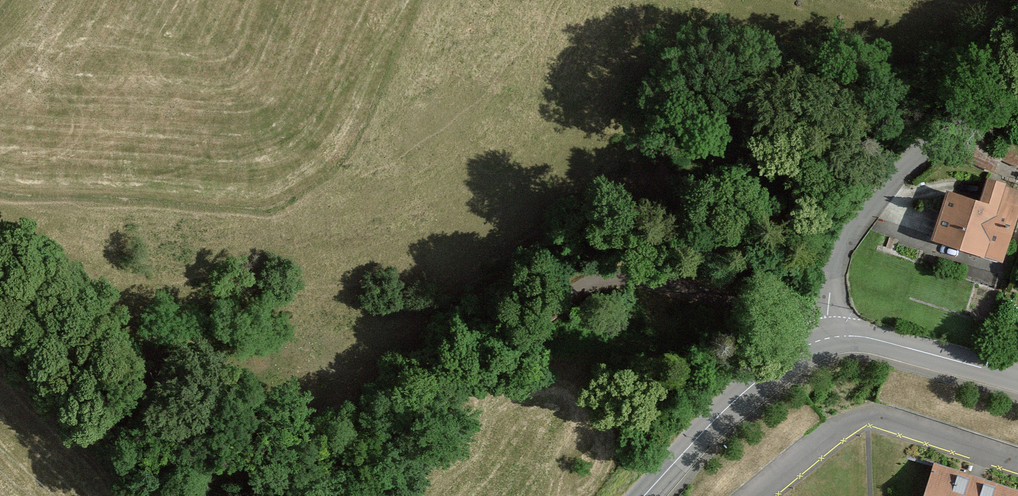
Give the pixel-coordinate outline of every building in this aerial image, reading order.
[(976,140),(968,158),(993,170),(1001,152),(976,140)] [(990,180),(981,206),(951,196),(937,239),(1002,260),(1017,212),(1017,195),(1004,191),(1005,185),(990,180)] [(934,467),(925,495),(1017,495),(1017,492),(934,467)]
